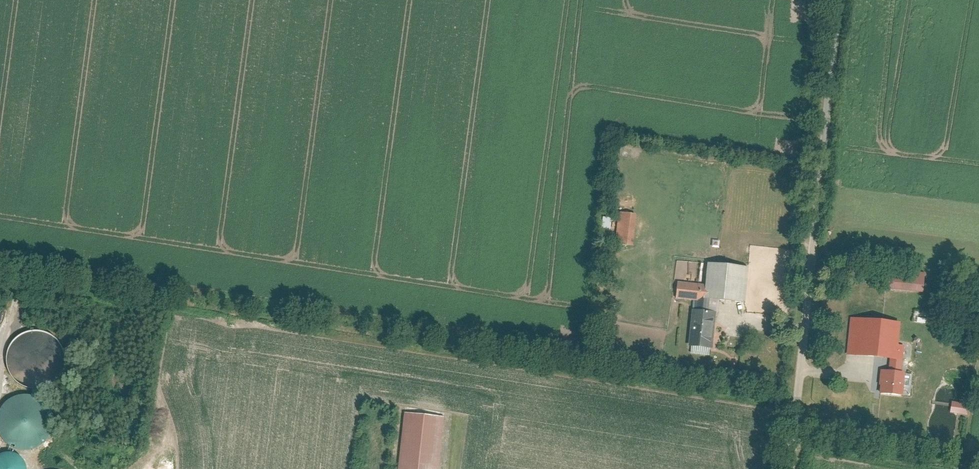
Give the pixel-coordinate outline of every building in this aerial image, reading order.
[(615,246),(633,248),(636,217),(618,215),(615,246)] [(707,265),(704,299),(747,303),(750,268),(707,265)] [(925,290),(925,270),(887,270),(887,290),(925,290)] [(702,301),(703,285),(677,283),(676,299),(702,301)] [(711,312),(690,311),(686,347),(708,349),(711,312)] [(850,320),(847,352),(898,356),(900,324),(850,320)] [(12,365),(15,374),(22,380),(30,385),(39,386),(48,385),(57,380),(63,373),(66,365),(67,356),(65,347),(60,339),(52,333),(44,330),(34,330),(26,333),(18,339),(13,347),(11,356),(12,365)] [(880,371),(878,395),(903,398),(905,373),(880,371)] [(2,428),(5,437),(12,444),(20,448),(29,449),(38,448),(47,443),(53,436),(56,428),(57,419),(55,410),(50,402),(42,396),(34,393),(24,393),(16,396),(8,402),(3,410),(1,419),(2,428)] [(968,413),(968,402),(952,400),(951,412),(968,413)] [(443,417),(406,413),(399,468),(438,468),(443,417)] [(31,466),(29,461),(26,456),(21,452),(15,451),(9,451),(3,453),(0,456),(0,468),(31,468),(31,466)]
